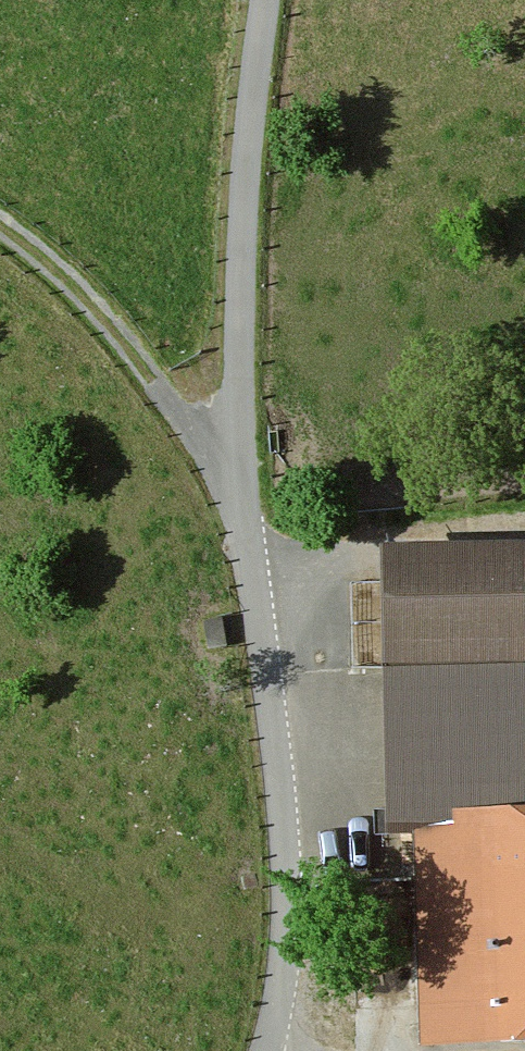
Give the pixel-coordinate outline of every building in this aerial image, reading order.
[(382,564),(386,836),(416,835),(524,834),(524,561),(382,564)] [(416,835),(417,1040),(524,1039),(524,834),(416,835)]
